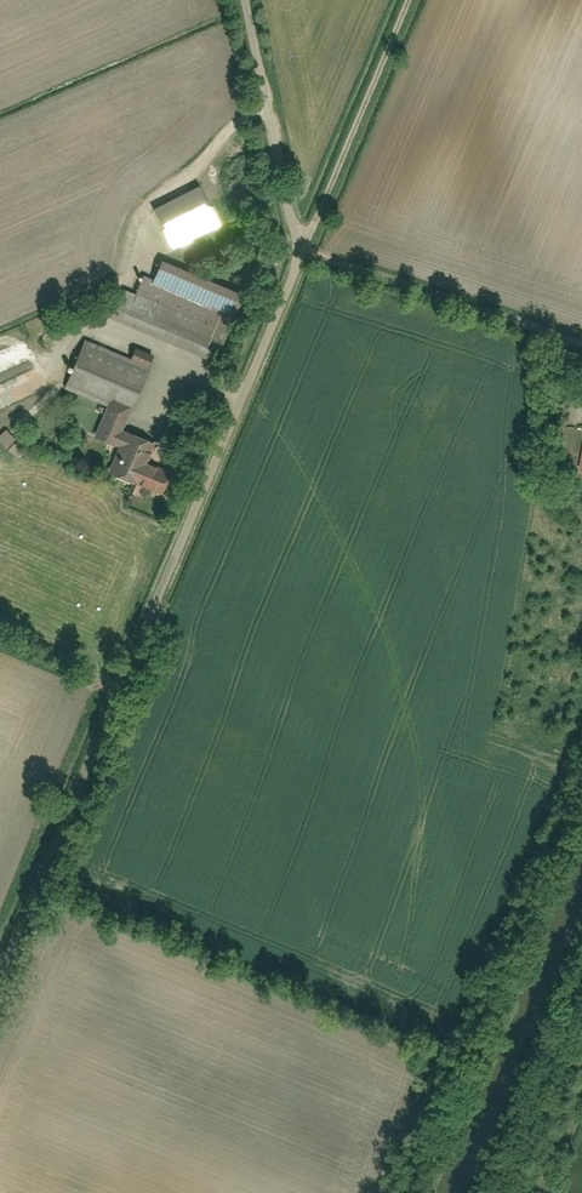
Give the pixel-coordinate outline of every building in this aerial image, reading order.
[(218,224),(198,185),(151,209),(170,248),(218,224)] [(242,295),(161,261),(153,279),(143,275),(135,294),(124,290),(111,319),(213,362),(242,295)] [(130,359),(84,340),(64,389),(107,407),(129,416),(150,367),(148,366),(153,356),(135,348),(130,359)] [(123,431),(129,416),(107,407),(94,437),(118,447),(107,473),(162,495),(172,472),(149,462),(156,444),(123,431)] [(6,429),(0,435),(0,439),(19,458),(27,451),(6,429)]
